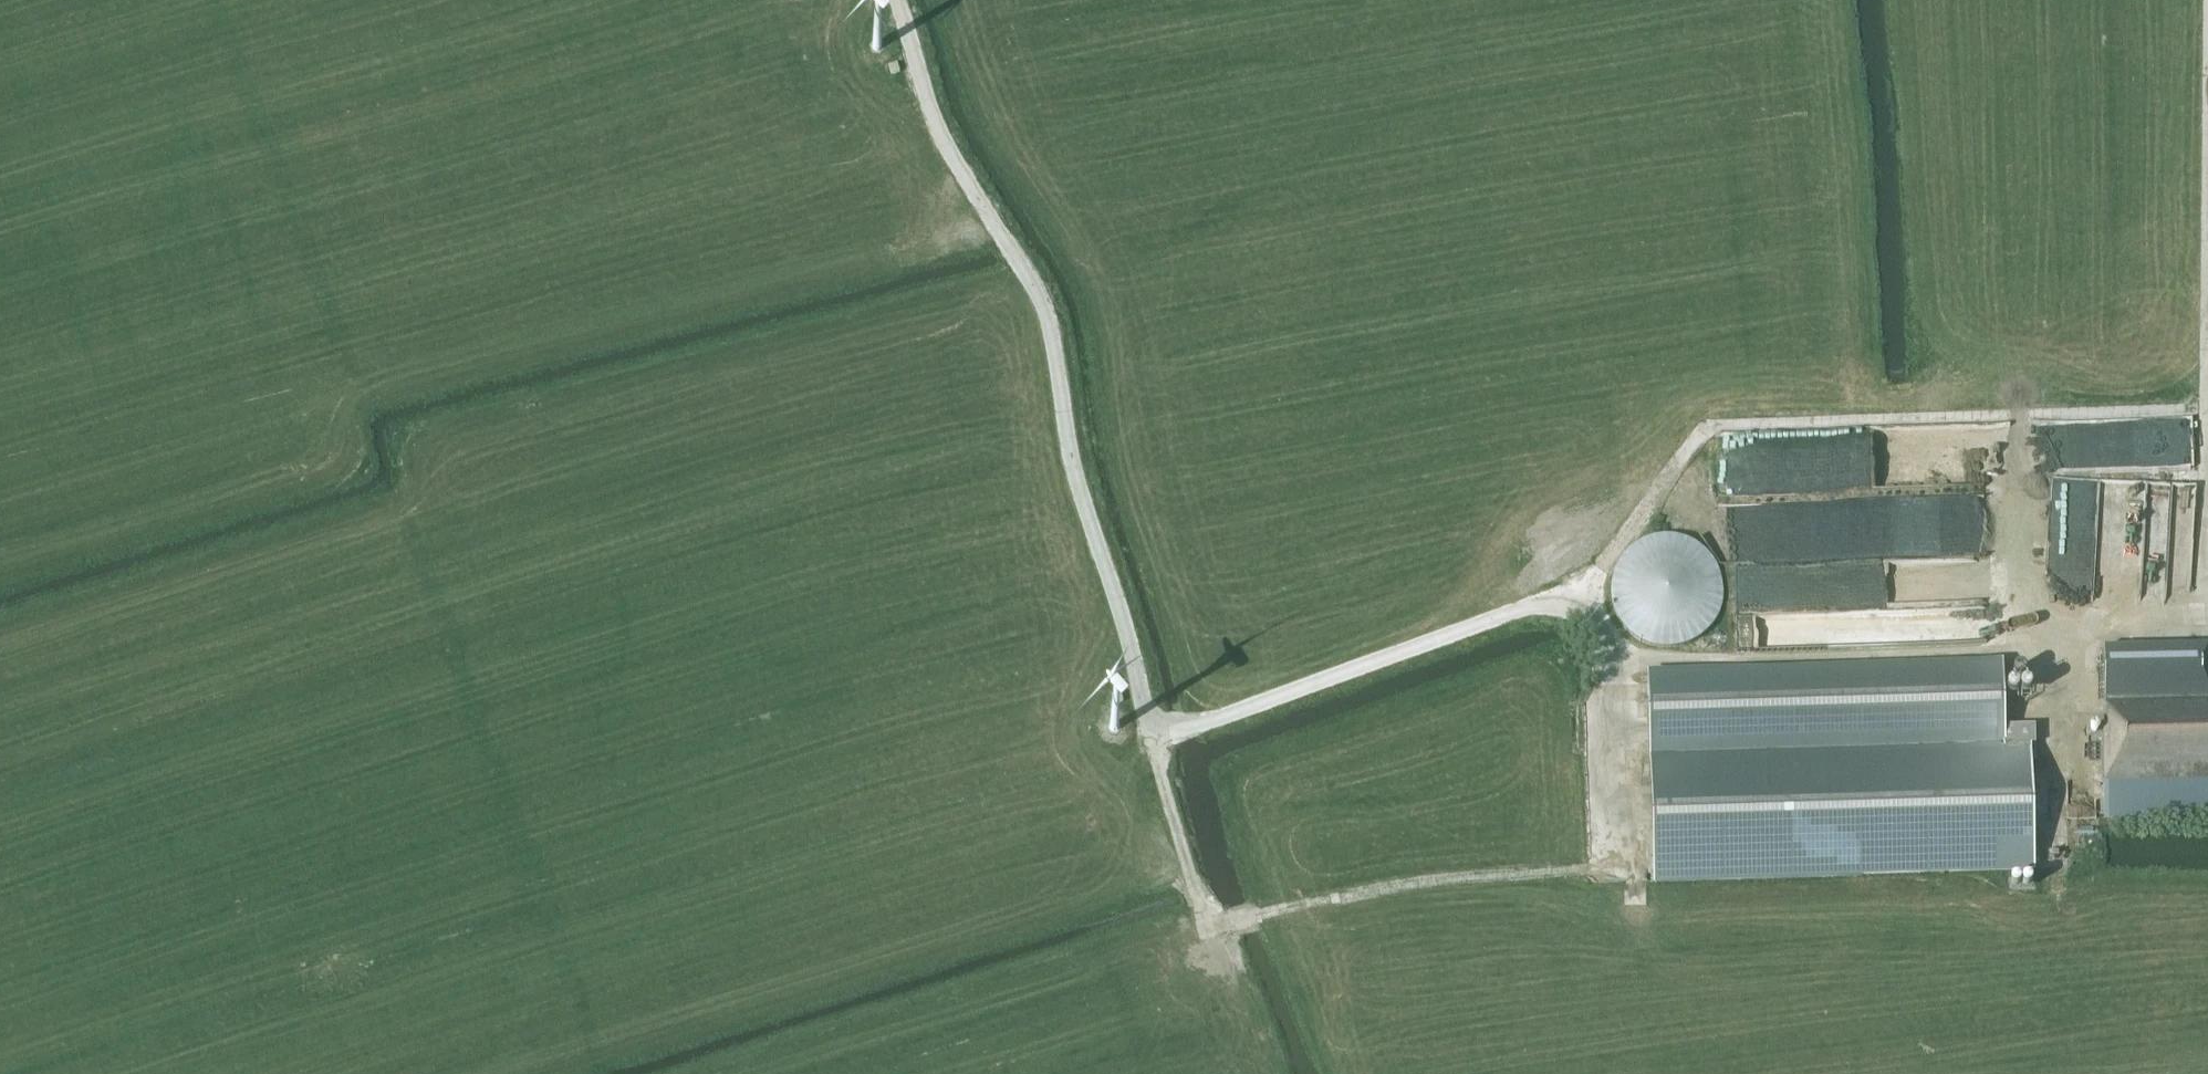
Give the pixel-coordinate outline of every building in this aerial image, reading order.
[(876,52),(877,52),(879,52),(880,51),(881,50),(882,49),(882,48),(883,47),(882,45),(882,44),(881,43),(880,42),(879,42),(877,41),(876,42),(875,42),(874,43),(873,44),(872,45),(872,47),(872,48),(873,49),(874,50),(875,51),(876,52)] [(2052,478),(2051,523),(2093,523),(2094,489),(2116,489),(2116,479),(2052,478)] [(1686,540),(1680,538),(1676,537),(1673,537),(1669,537),(1665,537),(1661,537),(1657,537),(1653,538),(1650,539),(1646,540),(1642,542),(1639,544),(1636,546),(1632,548),(1629,550),(1627,553),(1624,556),(1623,557),(1619,562),(1617,566),(1616,569),(1614,573),(1613,576),(1612,580),(1611,584),(1611,588),(1610,592),(1610,595),(1611,599),(1611,603),(1612,607),(1613,611),(1615,614),(1616,618),(1618,621),(1620,625),(1623,628),(1625,631),(1628,633),(1632,637),(1635,639),(1639,641),(1644,644),(1648,645),(1651,647),(1657,648),(1661,649),(1665,649),(1668,649),(1672,648),(1678,648),(1682,647),(1686,645),(1689,644),(1693,642),(1696,640),(1699,638),(1704,634),(1707,632),(1709,629),(1713,624),(1715,621),(1717,617),(1718,614),(1720,610),(1721,606),(1721,604),(1722,601),(1722,597),(1722,595),(1723,591),(1722,587),(1722,583),(1721,579),(1720,575),(1719,574),(1718,570),(1716,567),(1714,563),(1712,560),(1711,558),(1708,555),(1706,552),(1703,550),(1700,547),(1696,545),(1693,543),(1689,542),(1686,540)] [(2102,650),(2103,703),(2103,725),(2100,725),(2102,787),(2207,785),(2207,647),(2102,650)] [(2031,804),(2031,779),(2030,744),(2034,744),(2034,725),(2003,726),(2001,663),(1648,673),(1652,815),(1654,885),(1859,880),(1859,875),(2034,868),(2031,804)] [(1115,723),(1113,723),(1112,723),(1111,723),(1110,724),(1109,725),(1108,726),(1108,728),(1108,729),(1109,730),(1110,731),(1111,732),(1112,733),(1113,733),(1115,733),(1116,732),(1117,731),(1118,730),(1118,729),(1118,728),(1118,726),(1118,725),(1117,724),(1116,723),(1115,723)]
